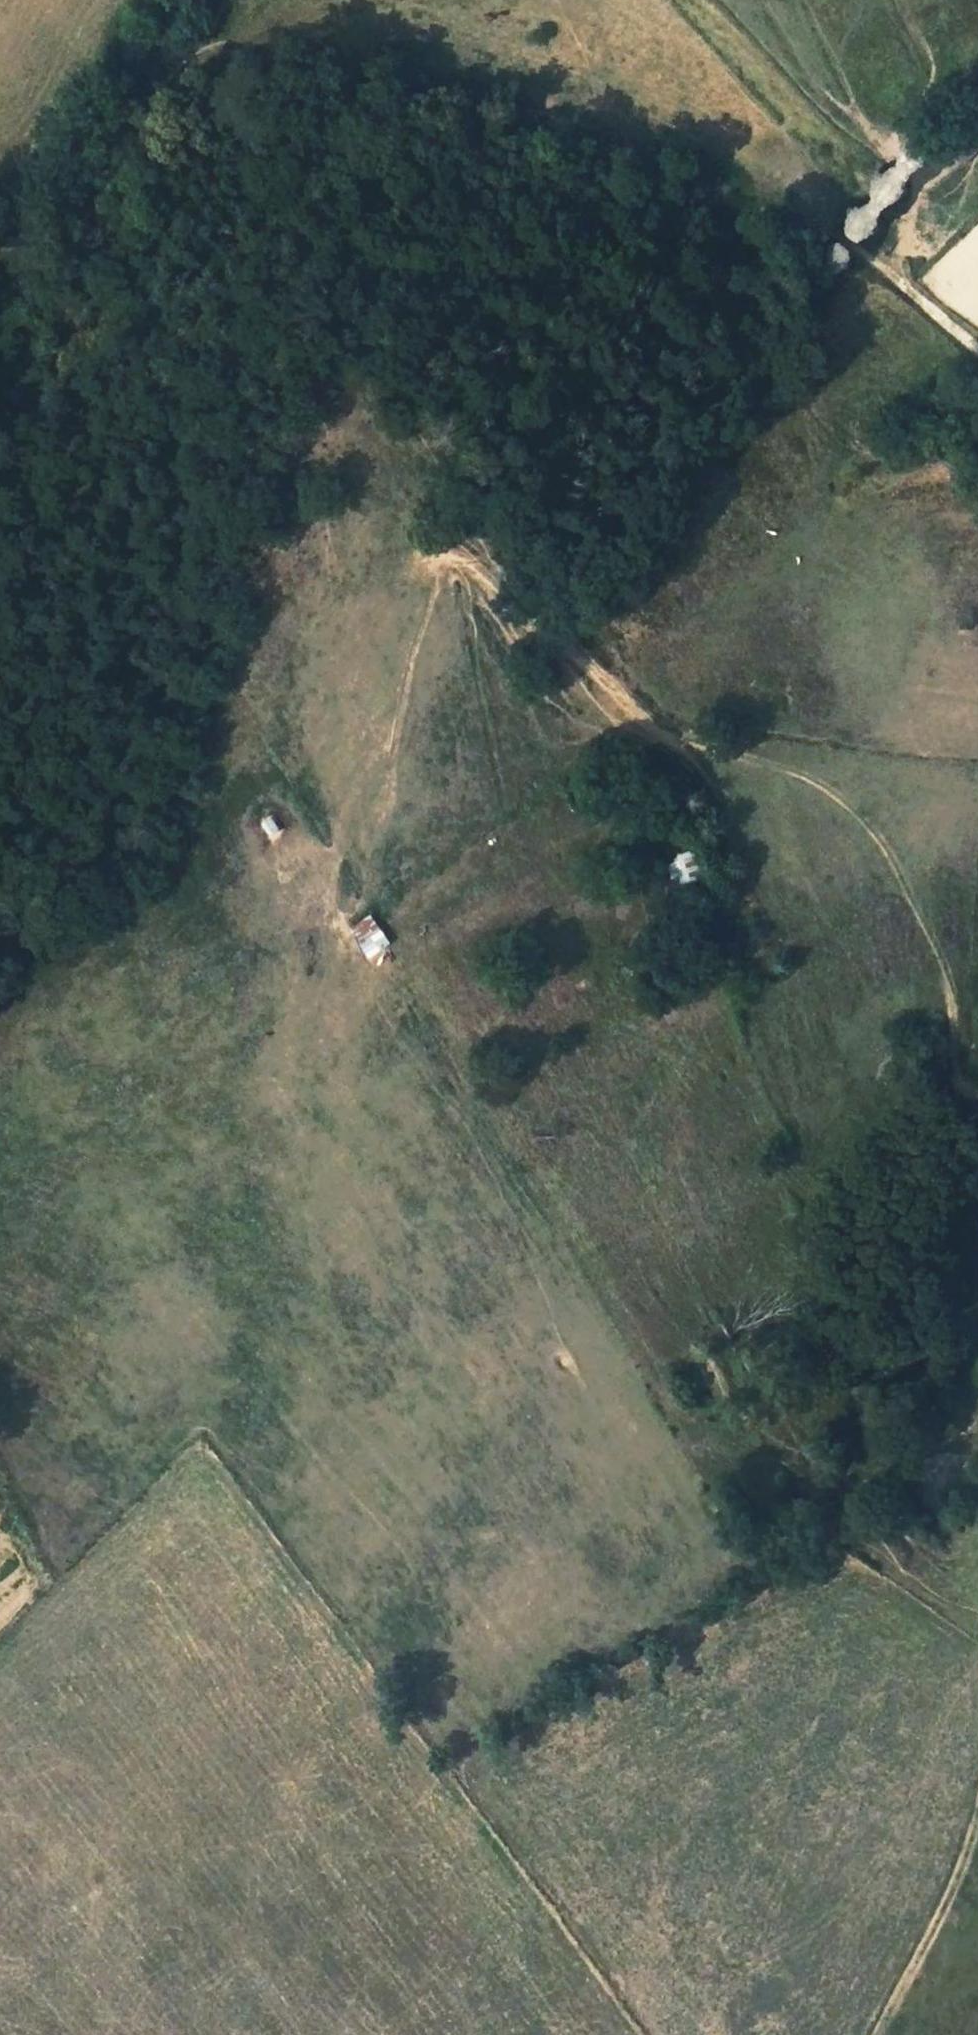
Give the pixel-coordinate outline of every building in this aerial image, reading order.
[(871,232),(925,163),(933,153),(908,134),(847,213),(871,232)] [(820,247),(812,257),(837,276),(846,265),(820,247)] [(369,957),(391,942),(372,913),(350,928),(369,957)]
